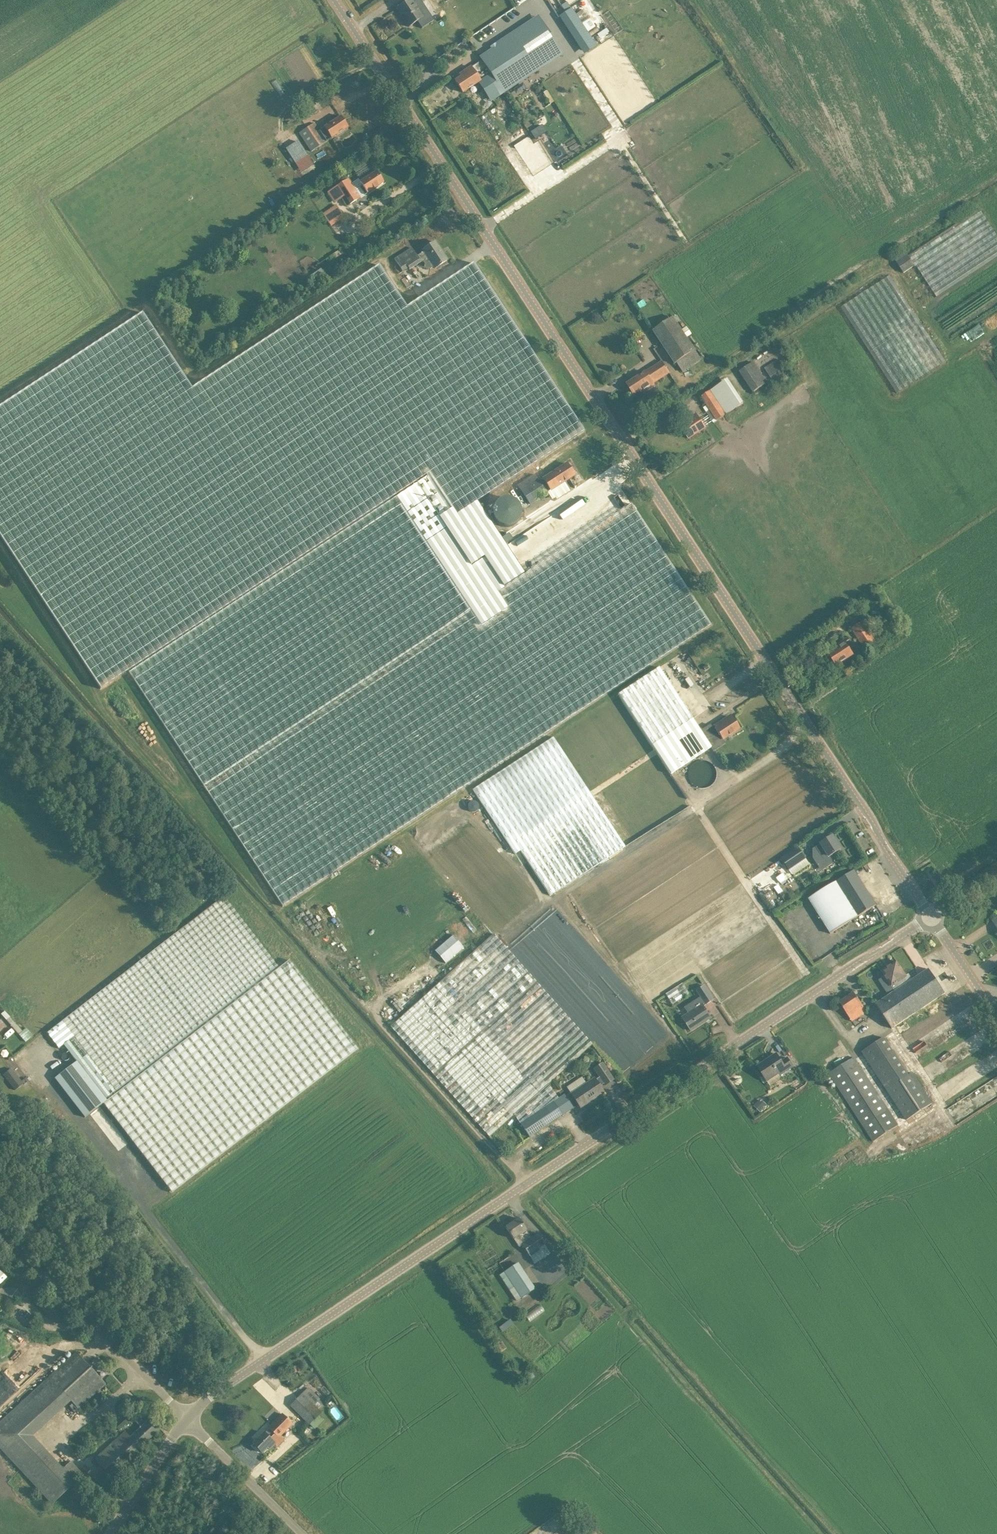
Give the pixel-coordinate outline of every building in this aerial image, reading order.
[(413,24),(423,18),(411,0),(410,0),(397,9),(409,27),(413,24)] [(585,54),(598,46),(574,7),(561,15),(585,54)] [(536,69),(561,52),(539,18),(526,27),(480,57),(482,60),(491,74),(502,91),(536,69)] [(455,81),(463,93),(491,74),(482,60),(471,67),(461,73),(463,75),(455,81)] [(299,132),(311,152),(348,128),(341,116),(320,130),(314,122),(299,132)] [(544,125),(531,131),(535,138),(547,132),(544,125)] [(302,140),(288,146),(299,172),(313,166),(302,140)] [(370,160),(355,169),(361,179),(375,170),(370,160)] [(357,180),(351,184),(360,197),(367,193),(370,191),(384,182),(377,171),(359,182),(357,180)] [(351,184),(348,179),(334,188),(341,198),(347,206),(360,197),(351,184)] [(338,204),(324,211),(331,225),(345,218),(338,204)] [(996,243),(996,235),(989,222),(989,223),(981,210),(921,246),(932,244),(933,252),(940,251),(940,255),(946,252),(955,251),(954,242),(956,241),(955,235),(965,234),(970,231),(974,237),(978,235),(980,238),(987,234),(990,237),(995,234),(996,243)] [(434,267),(435,268),(447,260),(435,242),(423,250),(424,252),(417,256),(411,248),(399,255),(408,268),(408,270),(421,262),(424,262),(425,264),(424,268),(430,269),(434,267)] [(903,273),(915,266),(907,250),(895,257),(903,273)] [(446,527),(452,523),(449,517),(583,433),(473,263),(407,307),(379,265),(191,389),(142,313),(0,406),(0,536),(100,689),(129,671),(283,906),(711,625),(632,504),(504,587),(485,557),(472,566),(446,527)] [(320,269),(311,276),(317,285),(326,278),(320,269)] [(859,321),(885,371),(884,342),(889,342),(899,337),(899,335),(902,335),(908,332),(908,328),(913,326),(915,330),(920,327),(919,324),(893,274),(884,278),(885,324),(883,325),(879,325),(869,325),(866,326),(863,326),(863,321),(859,321)] [(677,363),(695,350),(687,337),(682,330),(673,316),(653,330),(675,364),(677,363)] [(686,327),(682,330),(687,337),(691,334),(692,334),(687,326),(686,327)] [(778,359),(765,368),(774,382),(788,373),(778,359)] [(641,400),(643,399),(644,398),(645,396),(643,393),(650,388),(655,385),(653,383),(669,372),(662,361),(627,384),(634,395),(635,394),(638,400),(641,400)] [(739,372),(753,392),(768,382),(754,362),(739,372)] [(707,405),(703,407),(713,423),(717,420),(726,414),(710,391),(701,397),(707,405)] [(691,418),(692,420),(681,427),(689,439),(706,428),(697,414),(691,418)] [(517,484),(521,490),(530,504),(547,493),(551,490),(574,475),(567,464),(551,474),(553,477),(542,485),(535,473),(517,484)] [(866,650),(877,643),(869,632),(876,627),(869,617),(851,629),(866,650)] [(837,645),(839,647),(829,654),(836,665),(853,654),(850,649),(853,646),(848,638),(837,645)] [(614,699),(670,775),(710,747),(708,745),(699,731),(659,670),(614,699)] [(710,724),(699,731),(708,745),(721,737),(723,739),(739,728),(732,717),(728,720),(727,718),(714,726),(714,725),(712,727),(710,724)] [(626,845),(550,740),(473,789),(516,854),(522,850),(550,894),(626,845)] [(715,774),(715,772),(715,769),(714,766),(712,764),(711,762),(708,760),(706,759),(703,758),(700,758),(697,758),(695,759),(693,760),(691,762),(689,765),(688,767),(687,769),(687,772),(688,775),(689,778),(690,780),(691,782),(693,783),(696,785),(699,785),(702,786),(705,785),(707,784),(710,783),(712,781),(713,778),(714,776),(715,774)] [(824,860),(830,856),(841,849),(833,836),(822,843),(822,844),(816,847),(820,854),(824,860)] [(797,848),(782,859),(790,870),(805,859),(797,848)] [(859,877),(854,870),(809,899),(831,934),(876,905),(872,898),(871,898),(867,891),(868,891),(867,891),(863,885),(864,884),(863,884),(859,878),(859,877)] [(902,892),(908,901),(913,898),(906,889),(902,892)] [(64,1044),(77,1062),(107,1100),(103,1103),(172,1192),(358,1049),(289,960),(278,968),(224,896),(46,1033),(59,1048),(64,1044)] [(558,1098),(548,1084),(594,1045),(532,976),(493,933),(391,1027),(429,1067),(490,1137),(515,1114),(530,1137),(563,1114),(554,1101),(558,1098)] [(885,976),(895,991),(889,995),(876,1003),(892,1028),(914,1014),(944,993),(944,994),(945,993),(945,992),(944,992),(929,970),(929,969),(928,969),(928,970),(913,980),(908,983),(905,978),(907,977),(906,975),(897,961),(882,971),(884,975),(885,976)] [(690,1013),(683,1017),(691,1031),(711,1018),(704,1006),(714,999),(705,986),(698,991),(702,997),(686,1008),(690,1013)] [(839,1002),(852,1021),(867,1012),(854,992),(839,1002)] [(27,1028),(21,1034),(27,1040),(33,1035),(27,1028)] [(913,1072),(909,1075),(884,1037),(862,1051),(906,1119),(932,1102),(913,1072)] [(758,1066),(760,1071),(767,1081),(779,1073),(781,1075),(794,1067),(788,1057),(782,1061),(777,1054),(758,1066)] [(854,1057),(829,1073),(873,1141),(898,1124),(854,1057)] [(56,1078),(66,1091),(86,1117),(103,1103),(107,1100),(77,1062),(56,1078)] [(605,1062),(594,1068),(604,1087),(615,1081),(605,1062)] [(15,1088),(22,1083),(11,1068),(4,1073),(15,1088)] [(595,1078),(571,1093),(581,1107),(604,1092),(595,1078)] [(761,1098),(753,1105),(760,1112),(767,1105),(761,1098)] [(505,1227),(508,1231),(518,1246),(522,1243),(529,1254),(546,1242),(539,1232),(531,1237),(519,1218),(505,1227)] [(517,1262),(503,1272),(521,1298),(535,1289),(517,1262)] [(533,1320),(544,1308),(539,1304),(528,1316),(533,1320)] [(20,1315),(26,1321),(28,1321),(31,1317),(31,1315),(25,1310),(24,1310),(22,1308),(18,1312),(20,1314),(20,1315)] [(77,1353),(69,1359),(50,1377),(71,1401),(78,1408),(97,1390),(105,1383),(77,1353)] [(534,1376),(530,1370),(524,1375),(528,1381),(534,1376)] [(188,1375),(183,1379),(186,1384),(192,1379),(188,1375)] [(71,1401),(50,1377),(0,1420),(0,1451),(51,1503),(79,1471),(65,1458),(57,1464),(29,1435),(71,1401)] [(291,1405),(298,1413),(309,1424),(321,1412),(318,1409),(324,1404),(320,1400),(308,1388),(291,1405)] [(293,1425),(283,1414),(269,1428),(269,1429),(265,1433),(264,1432),(253,1444),(262,1452),(267,1447),(269,1449),(274,1444),(277,1447),(284,1440),(281,1437),(293,1425)] [(125,1431),(95,1459),(110,1475),(159,1430),(150,1419),(131,1437),(125,1431)]
